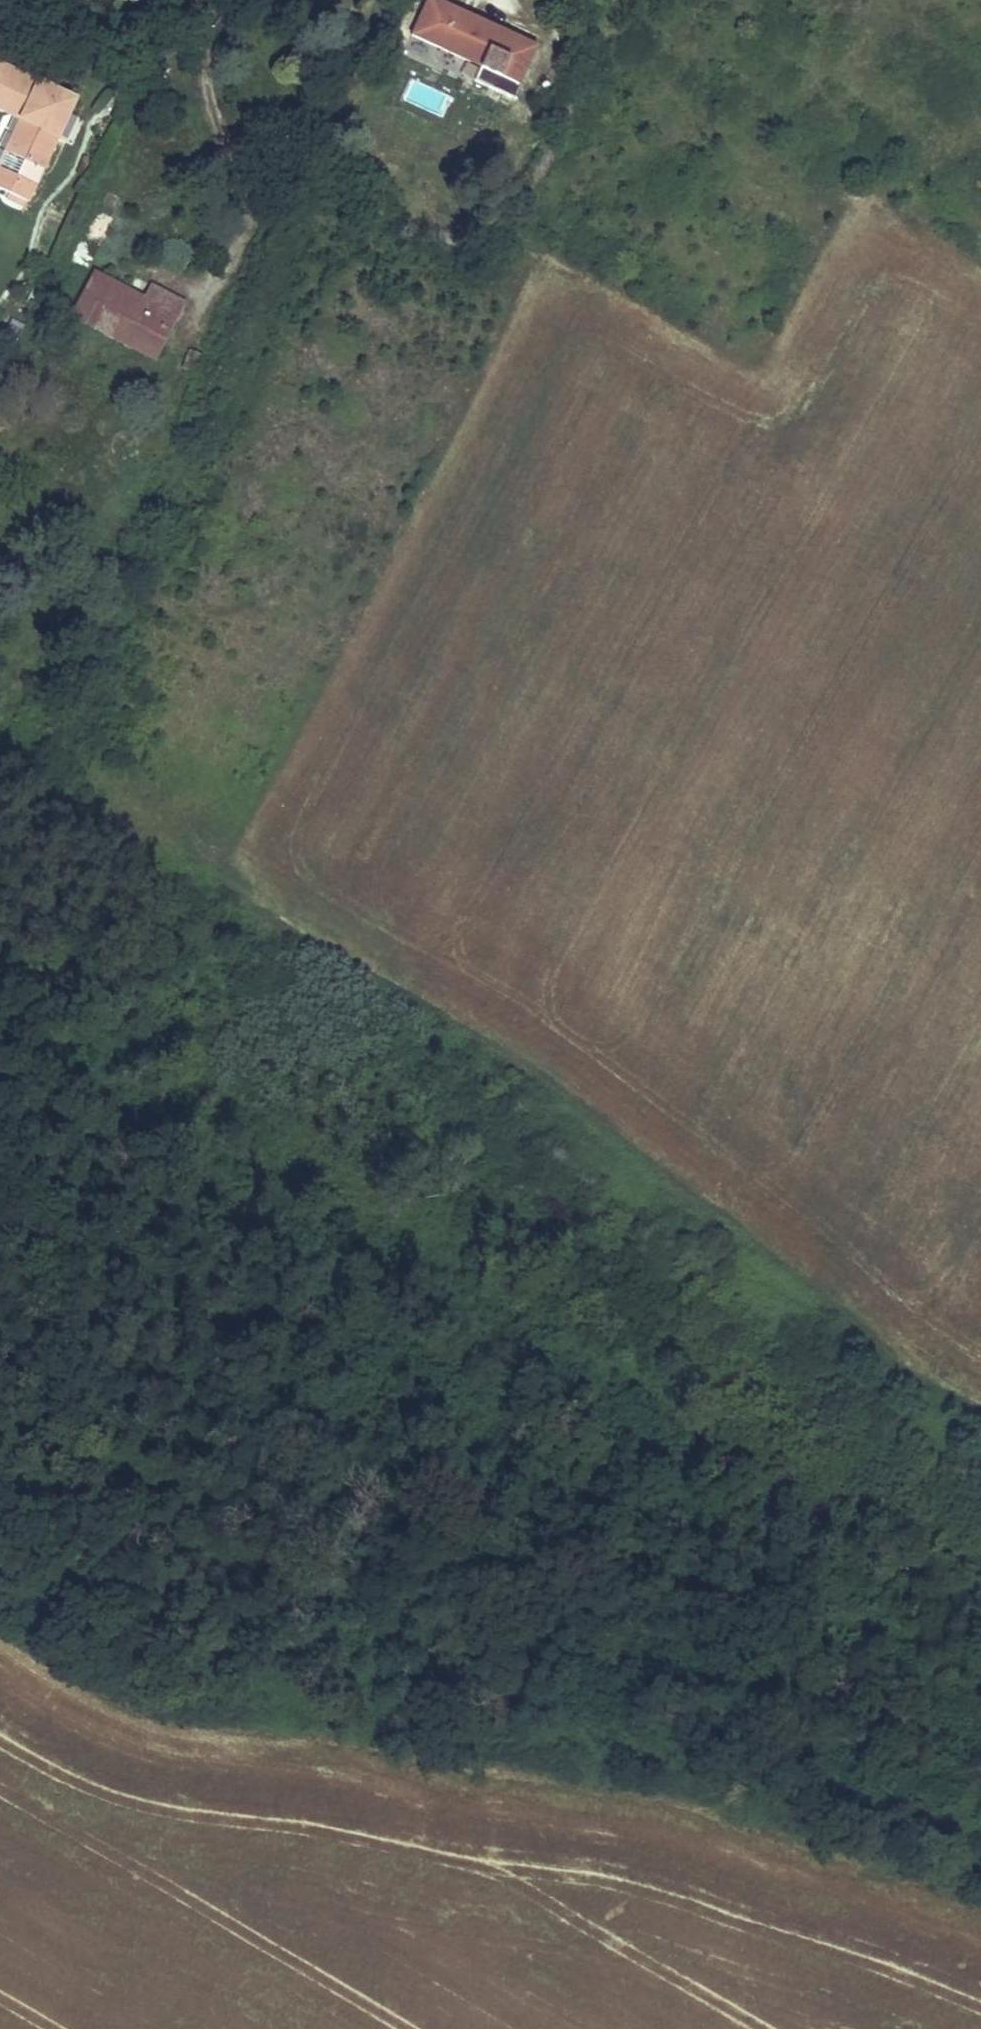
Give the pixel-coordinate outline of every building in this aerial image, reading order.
[(436,0),(427,0),(411,36),(480,67),(474,81),(514,99),(538,46),(436,0)] [(25,111),(21,120),(29,123),(13,155),(43,169),(76,99),(0,63),(0,99),(25,111)] [(21,120),(25,111),(0,99),(0,110),(21,120)] [(29,123),(21,120),(6,152),(13,155),(29,123)] [(0,164),(0,168),(36,185),(43,169),(13,155),(6,152),(0,164)] [(0,168),(0,189),(9,193),(27,202),(36,185),(0,168)] [(122,199),(109,192),(103,203),(117,210),(122,199)] [(27,202),(9,193),(6,199),(25,207),(27,202)] [(70,259),(88,269),(114,219),(96,210),(70,259)] [(173,294),(180,277),(161,269),(154,285),(173,294)] [(95,275),(75,312),(111,331),(113,326),(158,350),(182,304),(152,288),(145,301),(142,305),(124,296),(126,292),(95,275)] [(145,301),(126,292),(124,296),(142,305),(145,301)] [(111,331),(75,312),(73,317),(153,359),(158,350),(113,326),(111,331)]
